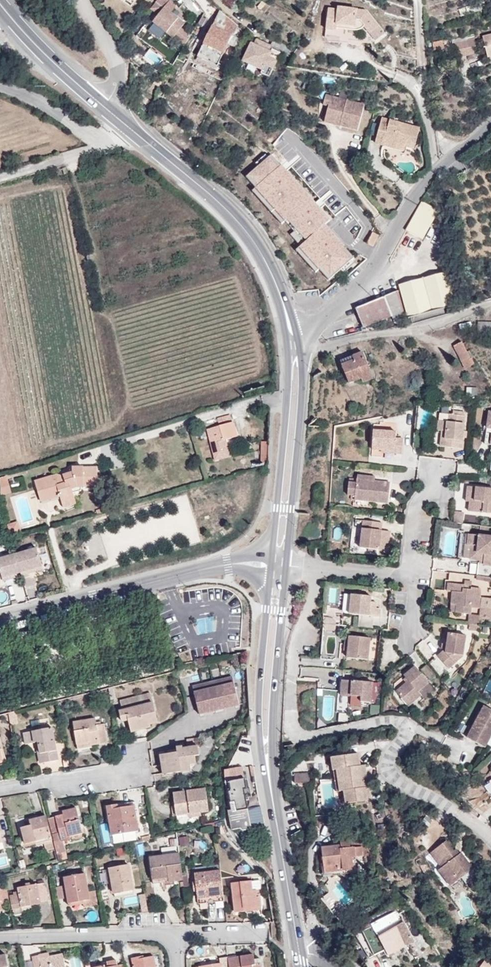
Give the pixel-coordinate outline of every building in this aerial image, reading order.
[(171,0),(157,0),(150,8),(159,15),(153,23),(173,38),(174,37),(185,45),(191,36),(181,28),(184,23),(172,14),(178,5),(171,0)] [(271,4),(266,0),(264,0),(258,7),(265,13),(271,4)] [(461,17),(480,11),(478,3),(458,9),(461,17)] [(366,11),(338,8),(337,10),(328,9),(325,38),(354,41),(355,30),(358,30),(363,28),(365,26),(370,33),(378,27),(366,11)] [(237,25),(219,11),(199,56),(209,60),(207,65),(216,69),(237,25)] [(384,34),(378,27),(370,33),(376,40),(384,34)] [(483,37),(488,57),(490,56),(490,35),(483,37)] [(478,53),(474,38),(452,44),(456,59),(478,53)] [(270,45),(256,39),(254,45),(251,44),(243,61),(263,70),(262,74),(269,77),(280,53),(272,49),(272,48),(270,47),(270,45)] [(444,48),(443,41),(433,43),(434,50),(444,48)] [(209,60),(199,56),(197,61),(207,65),(209,60)] [(328,107),(326,117),(336,120),(335,125),(358,131),(364,105),(331,96),(328,107)] [(383,145),(384,141),(414,149),(419,129),(381,119),(375,143),(383,145)] [(285,221),(288,219),(297,229),(295,231),(305,243),(301,246),(300,247),(319,269),(329,280),(355,258),(345,247),(343,248),(334,238),(336,236),(325,225),(331,220),(320,209),(319,210),(310,200),(311,199),(272,155),(246,177),(256,188),(285,221)] [(285,221),(256,188),(253,191),(282,224),(285,221)] [(422,202),(406,231),(423,239),(438,211),(422,202)] [(285,221),(295,231),(297,229),(288,219),(285,221)] [(305,243),(295,231),(291,235),(301,246),(305,243)] [(373,247),(379,235),(372,232),(367,244),(373,247)] [(316,272),(319,269),(300,247),(296,250),(316,272)] [(448,272),(399,285),(408,318),(457,305),(448,272)] [(356,308),(363,327),(392,316),(394,320),(397,318),(399,322),(406,319),(398,291),(356,308)] [(477,329),(477,337),(490,337),(490,329),(477,329)] [(462,342),(453,346),(458,356),(467,352),(462,342)] [(340,361),(349,384),(361,379),(363,383),(373,378),(362,352),(340,361)] [(473,365),(467,352),(458,356),(464,369),(473,365)] [(453,415),(447,414),(447,422),(439,421),(438,430),(438,431),(442,431),(441,446),(441,447),(462,449),(464,416),(453,415)] [(433,446),(441,447),(441,446),(442,431),(438,431),(438,430),(439,421),(435,421),(433,446)] [(237,437),(233,423),(207,430),(215,461),(230,457),(226,440),(237,437)] [(396,432),(373,431),(372,449),(382,450),(395,450),(395,453),(402,453),(403,439),(396,438),(396,432)] [(269,442),(261,442),(261,464),(269,462),(269,442)] [(98,486),(96,467),(72,468),(72,472),(63,475),(66,483),(57,486),(55,481),(54,482),(52,476),(35,481),(41,502),(60,497),(63,506),(76,502),(73,493),(72,489),(77,488),(81,487),(98,486)] [(66,483),(63,475),(52,476),(54,482),(55,481),(57,486),(66,483)] [(390,483),(374,481),(357,479),(356,483),(355,496),(355,500),(388,503),(390,483)] [(348,495),(355,496),(356,483),(349,482),(348,495)] [(0,488),(1,496),(11,493),(9,486),(0,488)] [(468,487),(467,497),(470,498),(470,502),(469,511),(490,514),(490,489),(468,487)] [(454,513),(453,523),(462,524),(463,524),(464,514),(454,513)] [(382,523),(363,521),(362,529),(352,528),(350,552),(360,553),(360,548),(388,551),(389,538),(381,537),(381,531),(382,523)] [(20,532),(18,522),(7,525),(10,535),(20,532)] [(461,531),(469,532),(470,524),(463,524),(462,524),(461,531)] [(459,534),(457,558),(484,560),(484,565),(478,564),(477,576),(490,577),(490,537),(459,534)] [(37,548),(15,554),(20,573),(21,576),(22,578),(30,575),(29,573),(29,571),(42,567),(37,548)] [(15,554),(0,559),(0,572),(2,578),(20,573),(15,554)] [(20,573),(2,578),(3,581),(21,576),(20,573)] [(465,575),(450,573),(449,581),(464,582),(464,581),(465,575)] [(448,583),(448,591),(453,592),(451,605),(457,605),(456,613),(469,614),(470,614),(471,608),(478,609),(480,588),(471,588),(471,589),(464,589),(464,584),(448,583)] [(350,614),(352,595),(344,594),(342,611),(345,614),(350,614)] [(371,597),(352,595),(350,614),(359,615),(369,616),(371,602),(371,597)] [(376,603),(371,602),(369,616),(373,617),(380,617),(380,609),(376,608),(376,603)] [(479,615),(479,617),(490,618),(490,609),(480,608),(479,615)] [(470,614),(469,614),(468,625),(478,626),(479,617),(479,615),(470,614)] [(369,616),(359,615),(358,627),(372,628),(373,617),(369,616)] [(444,651),(438,656),(449,669),(463,656),(466,636),(449,633),(447,645),(446,653),(444,651)] [(323,656),(339,655),(339,634),(323,634),(323,656)] [(370,638),(349,636),(348,651),(347,658),(368,660),(370,638)] [(446,671),(435,658),(430,663),(441,675),(446,671)] [(429,683),(415,666),(404,676),(406,678),(404,680),(406,683),(396,692),(408,706),(421,695),(418,692),(429,683)] [(429,679),(435,674),(428,666),(422,671),(429,679)] [(209,689),(234,683),(232,677),(193,686),(195,692),(209,689)] [(342,680),(341,695),(351,696),(362,697),(361,702),(371,703),(373,683),(342,680)] [(239,705),(234,683),(209,689),(195,692),(200,714),(239,705)] [(429,683),(418,692),(421,695),(424,698),(434,689),(429,683)] [(150,724),(158,722),(150,693),(120,701),(122,709),(119,710),(122,721),(129,720),(131,729),(150,724)] [(362,697),(351,696),(350,705),(361,706),(361,702),(362,697)] [(484,747),(490,734),(490,709),(485,705),(467,737),(484,747)] [(96,724),(96,718),(73,722),(78,749),(92,747),(91,744),(107,742),(104,723),(96,724)] [(58,759),(52,727),(24,733),(26,744),(39,741),(43,762),(58,759)] [(196,763),(195,755),(199,754),(198,746),(201,738),(187,740),(188,747),(182,748),(183,751),(160,754),(163,774),(191,770),(190,764),(196,763)] [(358,754),(332,758),(333,770),(337,770),(340,791),(344,791),(345,803),(368,800),(366,786),(368,786),(365,765),(360,766),(358,754)] [(233,812),(228,812),(232,829),(240,828),(243,830),(249,829),(251,826),(265,823),(261,806),(248,808),(246,797),(251,796),(250,787),(246,788),(242,767),(225,769),(226,782),(229,782),(230,790),(229,790),(233,812)] [(295,773),(295,783),(310,782),(310,773),(295,773)] [(206,788),(173,792),(175,805),(176,815),(177,815),(177,817),(189,816),(189,817),(201,815),(201,812),(208,811),(206,788)] [(107,806),(112,835),(138,830),(134,805),(118,808),(117,804),(107,806)] [(82,833),(76,807),(63,811),(64,814),(48,818),(53,841),(61,840),(62,841),(63,841),(70,839),(69,836),(82,833)] [(51,837),(46,815),(30,819),(31,825),(21,827),(25,844),(51,837)] [(63,841),(62,841),(61,840),(53,841),(57,854),(66,852),(63,841)] [(322,848),(324,872),(353,868),(351,856),(363,855),(362,846),(350,847),(349,841),(340,842),(341,846),(322,848)] [(438,869),(451,886),(473,868),(461,852),(459,854),(455,849),(453,851),(446,841),(431,852),(442,867),(438,869)] [(180,853),(149,857),(152,879),(169,877),(169,881),(183,880),(180,853)] [(129,864),(110,868),(114,893),(133,890),(129,864)] [(223,895),(220,870),(195,873),(198,898),(223,895)] [(85,873),(64,877),(66,885),(57,887),(59,899),(68,898),(68,902),(83,900),(84,904),(84,906),(97,904),(95,890),(89,892),(85,873)] [(252,890),(251,880),(232,883),(235,912),(245,911),(245,908),(261,906),(259,893),(257,894),(253,894),(252,890)] [(45,883),(18,887),(19,891),(13,892),(14,894),(9,895),(13,914),(32,911),(31,905),(40,903),(40,901),(48,900),(45,883)] [(7,889),(0,890),(0,910),(3,910),(1,904),(9,902),(7,889)] [(224,900),(223,895),(198,898),(199,903),(224,900)] [(371,919),(353,929),(370,957),(384,950),(387,955),(415,941),(394,903),(370,917),(371,919)] [(63,953),(40,958),(42,966),(65,966),(63,953)] [(261,958),(254,959),(254,954),(236,957),(236,955),(228,956),(228,957),(228,958),(230,966),(262,966),(261,958)] [(40,958),(39,958),(39,955),(32,957),(34,966),(42,966),(40,958)] [(154,956),(144,958),(143,956),(132,958),(134,966),(156,966),(154,956)] [(220,958),(220,963),(194,966),(230,966),(228,958),(228,957),(220,958)] [(486,958),(479,966),(490,966),(490,962),(486,958)]
